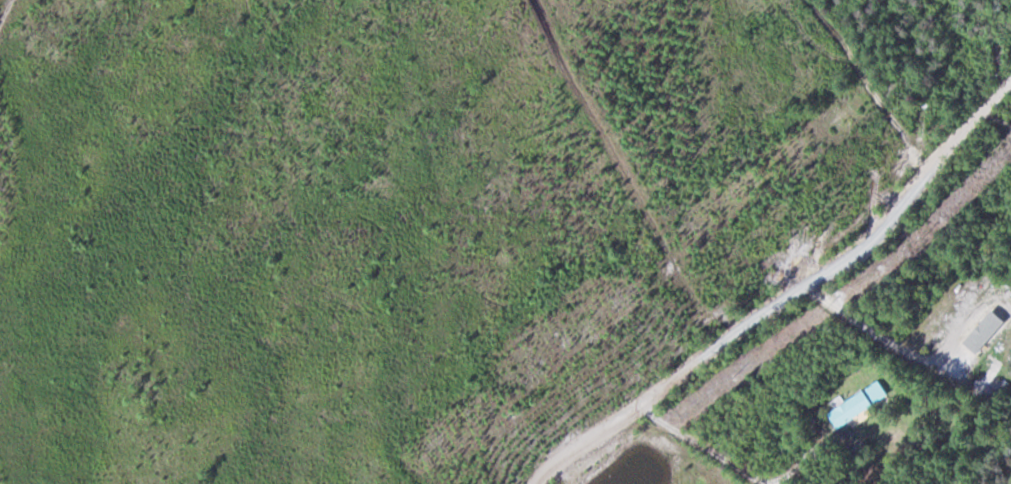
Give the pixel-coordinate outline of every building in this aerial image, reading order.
[(1008,310),(973,345),(981,353),(1010,322),(1010,312),(1008,310)] [(832,411),(841,428),(893,397),(884,381),(832,411)]
